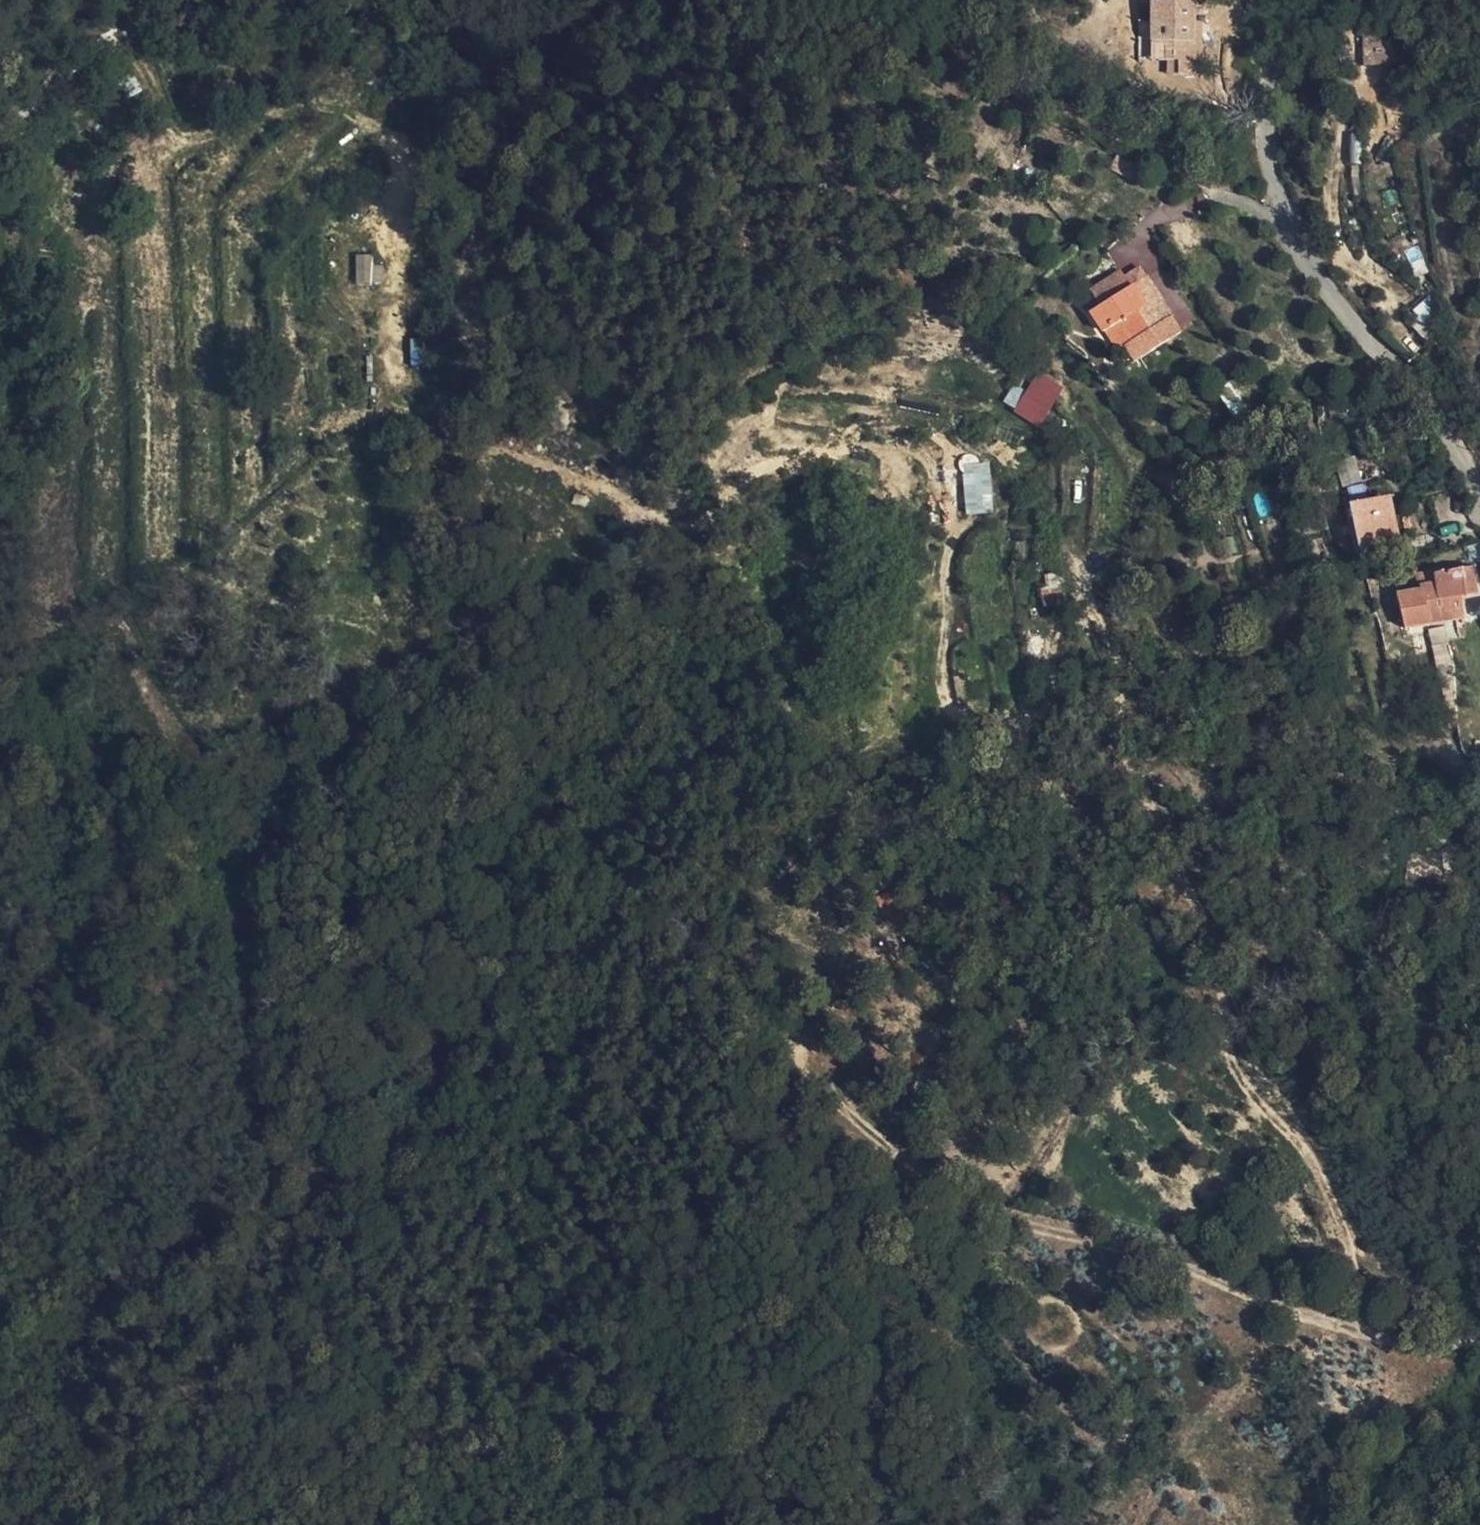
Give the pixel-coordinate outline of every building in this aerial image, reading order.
[(1149,59),(1178,58),(1178,73),(1199,72),(1197,0),(1148,0),(1149,59)] [(373,284),(373,253),(355,253),(355,284),(373,284)] [(1130,291),(1143,312),(1149,320),(1162,311),(1138,273),(1125,282),(1130,291)] [(1135,341),(1148,360),(1181,338),(1170,322),(1156,331),(1150,336),(1137,317),(1143,312),(1130,291),(1101,313),(1112,332),(1124,324),(1135,341)] [(1150,336),(1156,331),(1149,320),(1143,312),(1137,317),(1150,336)] [(1095,317),(1106,336),(1112,332),(1101,313),(1095,317)] [(1117,353),(1130,345),(1135,341),(1124,324),(1112,332),(1106,336),(1117,353)] [(423,364),(423,337),(409,337),(409,364),(423,364)] [(1142,364),(1148,360),(1135,341),(1130,345),(1142,364)] [(1038,427),(1064,387),(1039,369),(1012,409),(1038,427)] [(1224,395),(1240,419),(1251,411),(1235,388),(1224,395)] [(1341,482),(1357,479),(1354,454),(1338,456),(1341,482)] [(961,463),(965,513),(993,511),(989,461),(961,463)] [(1361,543),(1397,537),(1389,498),(1354,503),(1361,543)] [(1395,631),(1459,619),(1456,597),(1470,594),(1466,571),(1433,577),(1433,581),(1409,585),(1411,592),(1389,596),(1395,631)]
